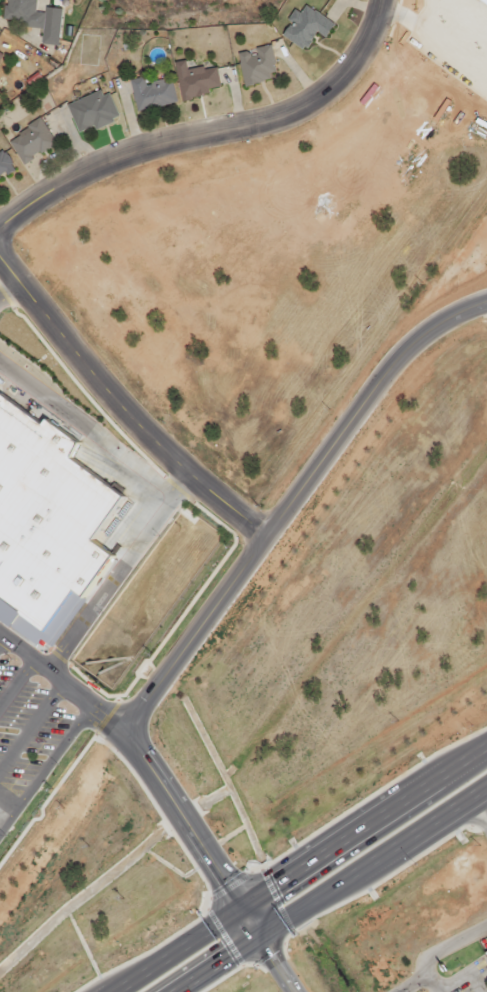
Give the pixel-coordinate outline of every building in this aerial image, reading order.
[(60,8),(33,6),(34,0),(4,0),(1,22),(41,26),(39,44),(56,45),(60,8)] [(302,49),(314,31),(323,37),(332,23),(304,5),(299,13),(292,9),(285,20),(288,22),(280,35),(302,49)] [(236,51),(241,84),(274,79),(269,45),(236,51)] [(173,62),(179,97),(219,90),(215,65),(187,70),(185,60),(173,62)] [(175,103),(170,76),(129,83),(134,110),(175,103)] [(76,133),(116,117),(106,92),(100,94),(98,90),(64,103),(76,133)] [(54,143),(38,118),(5,138),(20,163),(54,143)] [(0,150),(0,174),(11,166),(0,150)] [(29,643),(33,637),(46,646),(115,553),(91,535),(122,493),(67,453),(77,439),(47,417),(41,425),(0,395),(0,622),(29,643)]
